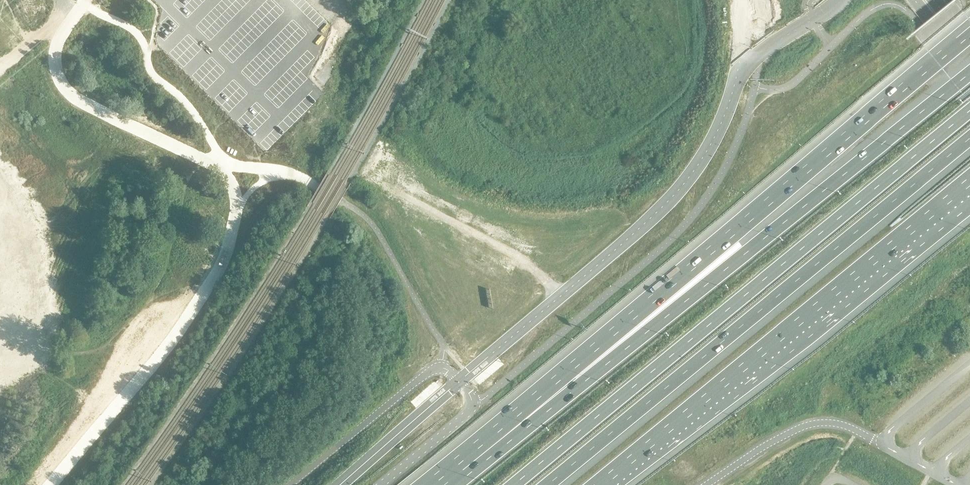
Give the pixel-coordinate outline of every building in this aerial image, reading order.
[(603,315),(572,338),(575,342),(606,319),(603,315)] [(697,472),(715,473),(716,463),(697,463),(697,472)]
